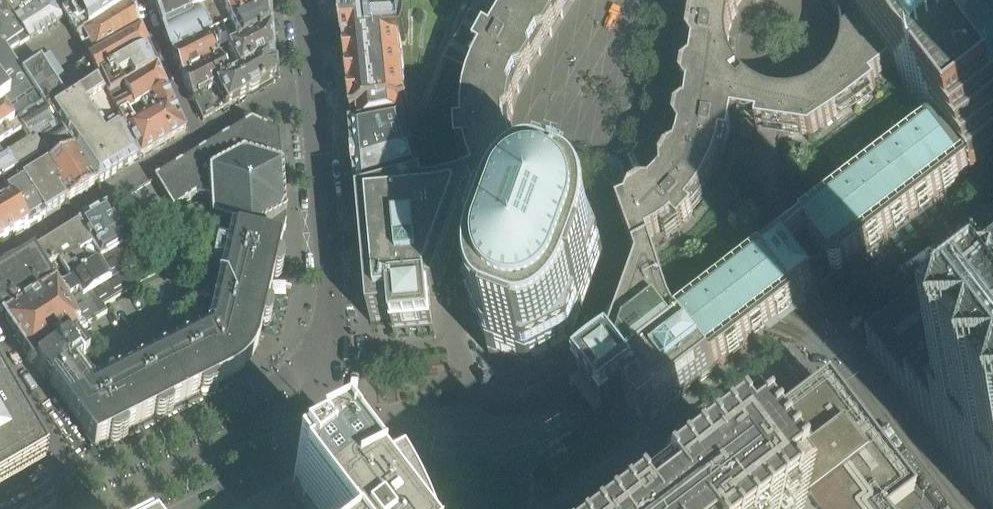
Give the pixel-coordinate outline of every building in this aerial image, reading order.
[(2,0),(0,0),(0,40),(1,40),(6,47),(24,34),(15,20),(6,6),(2,0)] [(34,8),(15,20),(24,34),(29,42),(65,20),(76,38),(81,35),(128,5),(126,0),(29,0),(34,8)] [(267,9),(267,0),(170,0),(154,8),(162,31),(170,55),(181,77),(269,32),(267,9)] [(341,1),(342,12),(341,12),(341,14),(345,51),(345,52),(346,52),(348,79),(350,93),(352,121),(360,120),(360,121),(361,133),(363,133),(402,126),(407,124),(405,113),(408,112),(397,0),(341,0),(341,1)] [(574,0),(519,0),(510,15),(551,39),(574,0)] [(685,96),(680,129),(677,146),(674,154),(672,161),(670,165),(664,175),(657,185),(648,193),(639,201),(634,203),(629,206),(618,211),(622,221),(636,261),(651,252),(652,256),(680,237),(686,233),(729,203),(750,187),(759,137),(785,141),(783,162),(894,76),(855,25),(847,15),(836,0),(820,0),(825,4),(827,6),(833,13),(838,21),(842,30),(842,33),(844,39),(844,49),(843,59),(840,68),(836,76),(831,84),(824,91),(816,96),(807,101),(798,103),(789,104),(787,105),(778,104),(769,101),(760,98),(752,93),(745,86),(739,79),(734,70),(731,61),(729,52),(729,42),(730,39),(731,33),(734,24),(738,15),(741,13),(745,7),(753,0),(700,0),(685,96)] [(887,0),(889,3),(873,16),(869,19),(866,15),(865,17),(855,25),(894,76),(939,135),(970,176),(972,178),(991,163),(990,161),(992,159),(992,0),(887,0)] [(873,16),(889,3),(887,0),(861,0),(873,16)] [(140,32),(128,5),(81,35),(76,38),(89,61),(140,32)] [(523,85),(551,39),(510,15),(500,33),(469,14),(442,60),(476,75),(474,79),(473,83),(471,86),(470,90),(469,94),(468,98),(467,101),(466,106),(513,115),(514,108),(518,96),(523,85)] [(99,78),(147,49),(140,32),(89,61),(74,68),(78,74),(87,86),(99,78)] [(192,100),(271,57),(269,32),(181,77),(192,100)] [(15,61),(6,47),(1,40),(0,40),(0,71),(15,61)] [(107,98),(156,69),(147,49),(99,78),(106,93),(105,94),(107,98)] [(202,122),(273,81),(272,74),(271,57),(192,100),(202,122)] [(59,80),(44,58),(23,72),(32,85),(46,106),(73,89),(68,80),(65,76),(59,80)] [(32,85),(23,72),(22,72),(15,61),(0,71),(0,103),(32,85)] [(140,105),(165,91),(166,91),(156,69),(107,98),(119,118),(140,105)] [(136,149),(119,118),(107,98),(105,94),(106,93),(99,78),(87,86),(78,74),(68,80),(73,89),(46,106),(100,184),(123,170),(141,159),(136,149)] [(18,123),(46,106),(32,85),(0,103),(0,133),(18,123)] [(173,107),(165,91),(140,105),(145,116),(155,111),(157,116),(173,107)] [(154,151),(140,119),(145,116),(140,105),(119,118),(136,149),(141,159),(154,151)] [(100,184),(46,106),(18,123),(22,131),(26,137),(29,142),(57,188),(55,190),(66,205),(100,184)] [(511,131),(512,119),(513,115),(466,106),(466,110),(465,114),(465,118),(464,122),(464,126),(464,129),(465,137),(457,137),(457,143),(457,147),(458,154),(459,159),(460,163),(460,167),(462,171),(463,173),(464,176),(466,180),(467,182),(469,187),(460,191),(469,208),(470,210),(481,203),(481,202),(495,193),(496,194),(499,192),(499,191),(514,182),(514,184),(525,177),(519,167),(515,155),(512,143),(511,131)] [(185,133),(173,107),(157,116),(171,141),(185,133)] [(171,141),(157,116),(155,111),(145,116),(140,119),(154,151),(171,141)] [(286,222),(278,135),(269,131),(272,125),(267,123),(262,120),(259,126),(250,122),(203,150),(210,203),(211,221),(213,241),(233,246),(235,236),(266,243),(265,236),(286,222)] [(22,131),(18,123),(0,133),(0,146),(22,131)] [(424,188),(415,157),(411,158),(402,126),(363,133),(361,133),(362,135),(354,137),(356,162),(357,176),(357,181),(358,181),(360,201),(360,206),(424,188)] [(970,176),(939,135),(806,237),(837,278),(863,257),(918,216),(947,194),(970,176)] [(57,188),(29,142),(5,156),(15,172),(30,195),(45,218),(66,205),(55,190),(57,188)] [(203,150),(195,155),(153,180),(172,211),(195,197),(210,203),(203,150)] [(15,172),(5,156),(0,160),(0,180),(15,172)] [(626,176),(626,175),(626,170),(625,166),(622,163),(618,161),(614,160),(609,161),(605,163),(602,167),(601,172),(601,177),(602,182),(605,186),(610,189),(612,190),(616,190),(620,188),(623,185),(625,181),(626,176)] [(9,201),(18,214),(25,209),(20,202),(30,195),(15,172),(0,180),(0,207),(9,201)] [(437,299),(469,210),(470,210),(469,208),(460,191),(453,193),(445,195),(440,196),(436,197),(431,197),(427,198),(424,188),(360,206),(362,226),(371,324),(393,322),(394,337),(434,334),(433,320),(431,297),(437,299)] [(45,218),(30,195),(20,202),(25,209),(18,214),(28,229),(45,218)] [(18,214),(9,201),(0,207),(0,246),(28,229),(18,214)] [(594,290),(603,267),(605,262),(603,258),(603,259),(595,242),(596,242),(595,238),(594,239),(587,222),(588,222),(586,217),(577,214),(577,215),(554,207),(554,206),(545,203),(541,205),(541,206),(525,214),(525,213),(522,215),(522,216),(506,224),(506,223),(502,225),(500,230),(501,230),(493,253),(492,253),(490,257),(491,258),(483,280),(482,280),(480,284),(481,285),(473,307),(472,307),(470,312),(472,316),(473,316),(480,332),(479,333),(481,336),(489,352),(488,353),(490,357),(499,360),(499,359),(510,363),(521,367),(521,368),(530,372),(534,369),(550,360),(551,361),(554,360),(553,359),(569,351),(570,351),(574,349),(576,344),(575,344),(583,321),(584,322),(585,317),(593,294),(594,295),(595,290),(594,290)] [(121,235),(106,209),(73,229),(87,248),(89,246),(96,256),(102,264),(128,246),(121,235)] [(102,264),(96,256),(89,246),(87,248),(73,229),(34,253),(46,270),(56,263),(69,283),(70,284),(102,264)] [(235,378),(239,374),(244,370),(248,366),(251,361),(254,356),(256,351),(257,346),(280,246),(266,243),(235,236),(233,246),(212,336),(210,340),(136,377),(91,399),(73,374),(88,363),(73,344),(59,354),(57,352),(35,367),(80,429),(94,449),(112,440),(230,381),(235,378)] [(101,308),(130,290),(121,276),(136,268),(145,262),(133,242),(128,246),(102,264),(70,284),(69,283),(61,289),(53,289),(3,321),(34,367),(35,367),(57,352),(80,338),(89,333),(84,326),(97,318),(105,314),(101,308)] [(683,395),(712,373),(683,334),(679,329),(677,327),(675,324),(674,321),(671,315),(670,312),(669,309),(668,306),(667,302),(667,300),(652,256),(651,252),(636,261),(640,272),(619,329),(617,329),(614,331),(613,334),(609,343),(609,345),(609,348),(610,351),(612,352),(578,378),(587,389),(596,401),(602,409),(605,413),(624,399),(644,425),(683,395)] [(69,283),(56,263),(46,270),(34,253),(34,254),(0,275),(0,317),(3,321),(53,289),(61,289),(69,283)] [(793,311),(800,306),(803,304),(807,300),(809,286),(788,258),(781,263),(779,260),(767,268),(766,267),(748,283),(683,334),(712,373),(775,325),(793,311)] [(930,310),(986,380),(992,389),(992,261),(930,310)] [(930,310),(872,356),(928,426),(956,461),(965,472),(970,477),(974,483),(989,501),(992,506),(992,389),(986,380),(930,310)] [(45,461),(43,458),(46,456),(0,377),(0,487),(45,461)] [(903,492),(827,393),(795,417),(796,418),(771,438),(766,432),(743,449),(665,508),(880,508),(903,492)] [(407,506),(396,490),(375,500),(340,455),(314,468),(317,472),(297,481),(298,482),(304,491),(299,495),(309,508),(408,508),(407,506)]
